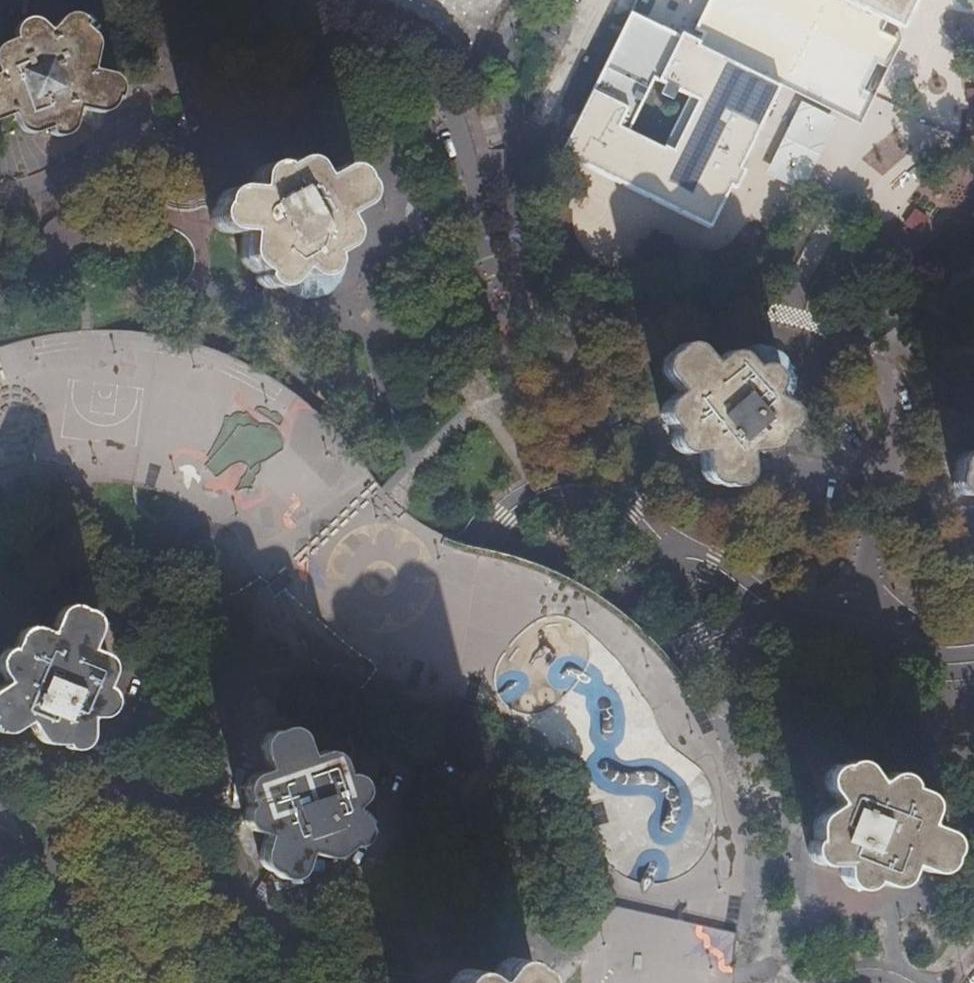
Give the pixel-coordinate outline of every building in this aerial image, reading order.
[(904,28),(918,0),(849,0),(904,28)] [(14,116),(19,127),(21,130),(25,133),(29,134),(32,134),(37,134),(42,132),(47,129),(50,129),(51,129),(53,131),(50,133),(54,136),(56,137),(63,137),(66,136),(70,135),(75,130),(76,126),(81,110),(101,113),(108,112),(113,109),(116,105),(117,100),(120,98),(122,94),(123,88),(121,83),(118,78),(112,74),(94,69),(98,54),(99,48),(98,42),(96,37),(93,34),(86,29),(88,23),(87,20),(82,16),(78,14),(75,13),(72,13),(66,15),(63,17),(56,23),(49,31),(44,23),(39,20),(35,18),(28,18),(25,18),(21,20),(18,23),(16,26),(15,32),(16,39),(1,46),(0,46),(0,121),(14,116)] [(684,34),(682,38),(631,13),(561,153),(709,226),(730,185),(733,187),(742,170),(738,168),(778,87),(698,47),(701,42),(684,34)] [(315,178),(309,168),(307,165),(305,163),(300,160),(296,159),(289,160),(275,166),(270,165),(265,165),(262,166),(258,167),(255,170),(251,176),(249,191),(230,190),(224,191),(220,195),(217,199),(215,203),(212,208),(210,213),(210,218),(212,224),(215,229),(219,232),(223,233),(242,235),(240,252),(240,256),(241,259),(243,262),(245,265),(257,275),(255,278),(255,279),(258,282),(261,285),(266,286),(271,287),(276,286),(279,285),(283,282),(293,269),(301,274),(306,276),(313,275),(319,273),(323,270),(325,265),(326,262),(325,256),(337,249),(342,244),(344,239),(345,235),(345,230),(343,227),(337,216),(356,203),(359,196),(360,190),(359,185),(356,181),(354,180),(352,175),(347,170),(344,168),(338,167),(333,167),(315,178)] [(2,517),(19,506),(28,501),(35,498),(49,493),(59,490),(77,486),(88,485),(107,483),(114,483),(130,485),(139,486),(153,490),(169,496),(185,504),(198,512),(214,525),(221,531),(231,541),(238,551),(259,581),(278,602),(290,614),(302,625),(320,639),(333,648),(348,657),(362,665),(383,675),(393,679),(409,685),(425,690),(441,694),(460,698),(474,702),(485,706),(501,713),(514,720),(524,727),(533,734),(548,749),(559,763),(564,770),(572,782),(580,801),(584,812),(587,824),(590,835),(591,847),(592,862),(591,879),(589,891),(585,911),(583,927),(581,944),(580,961),(580,978),(580,982),(732,982),(732,971),(732,956),(734,942),(741,905),(743,889),(744,872),(744,865),(744,855),(742,833),(740,816),(739,805),(738,800),(735,789),(729,767),(724,751),(715,730),(708,715),(700,700),(688,682),(678,668),(675,665),(660,646),(648,634),(636,623),(619,608),(610,602),(596,592),(582,584),(567,576),(552,569),(525,559),(504,552),(485,547),(468,544),(449,538),(433,531),(417,522),(401,509),(388,497),(377,484),(360,460),(342,438),(323,418),(306,403),(284,387),(270,377),(255,369),(235,359),(230,357),(204,347),(182,340),(166,337),(149,334),(122,331),(99,330),(87,331),(82,331),(60,333),(44,336),(29,339),(18,344),(0,349),(0,519),(2,517)] [(713,483),(721,482),(724,483),(729,484),(734,484),(739,482),(742,479),(744,477),(746,472),(745,451),(763,449),(769,446),(773,442),(775,440),(780,428),(783,430),(789,423),(791,418),(792,412),(791,409),(787,404),(785,402),(769,393),(774,382),(774,376),(773,373),(771,370),(765,365),(759,363),(753,363),(748,364),(743,357),(738,352),(732,350),(730,349),(724,350),(719,352),(709,361),(697,345),(691,342),(685,340),(679,341),(674,343),(671,347),(669,351),(665,353),(663,356),(660,360),(659,367),(660,370),(661,373),(675,389),(666,396),(662,401),(660,406),(659,409),(660,412),(661,418),(671,430),(670,431),(670,435),(671,439),(673,443),(676,448),(680,450),(686,451),(699,451),(700,468),(701,472),(702,475),(705,478),(710,482),(713,483)] [(968,451),(965,451),(960,454),(957,457),(955,459),(954,464),(954,471),(951,474),(950,479),(950,485),(952,489),(955,492),(959,495),(964,496),(972,496),(973,496),(973,450),(968,451)] [(0,682),(0,730),(4,730),(7,730),(14,727),(25,718),(38,735),(39,737),(44,740),(47,741),(52,742),(63,740),(63,744),(65,745),(71,746),(74,746),(77,746),(80,744),(84,740),(86,737),(89,731),(90,730),(88,714),(104,712),(107,710),(111,706),(112,705),(113,700),(113,696),(111,690),(108,686),(104,682),(111,668),(111,662),(111,660),(108,655),(103,651),(101,650),(90,645),(97,621),(96,616),(93,611),(91,609),(86,607),(81,606),(80,604),(74,602),(71,602),(67,602),(64,603),(61,604),(59,606),(57,609),(48,629),(36,624),(33,623),(30,623),(27,624),(21,627),(17,631),(11,644),(9,643),(6,644),(2,647),(0,649),(0,671),(5,679),(0,682)] [(263,734),(263,736),(260,736),(258,739),(257,742),(256,744),(256,748),(257,750),(263,767),(250,772),(246,775),(243,780),(241,785),(240,791),(246,805),(243,808),(242,812),(242,815),(242,819),(245,824),(253,830),(254,831),(263,834),(260,851),(261,858),(262,863),(268,868),(272,870),(275,875),(277,876),(280,877),(287,878),(294,877),(297,875),(302,870),(307,849),(328,854),(332,855),(338,853),(349,841),(352,844),(354,844),(359,841),(363,837),(366,831),(366,827),(365,823),(362,818),(349,803),(354,800),(358,794),(360,788),(360,783),(359,780),(357,777),(352,772),(347,771),(341,771),(337,758),(334,754),(329,751),(323,749),(320,749),(318,749),(305,754),(298,736),(295,731),(290,728),(284,726),(279,726),(276,728),(272,731),(266,733),(263,734)] [(897,883),(902,879),(903,878),(909,863),(925,869),(929,870),(935,870),(938,869),(943,867),(946,863),(948,858),(948,853),(951,848),(951,845),(951,839),(949,834),(946,832),(942,829),(925,822),(930,805),(929,800),(926,794),(924,791),(920,789),(908,784),(909,782),(906,777),(901,773),(896,771),(892,771),(887,772),(874,780),(862,764),(857,761),(854,760),(847,759),(841,762),(834,762),(829,764),(825,767),(824,769),(822,774),(821,781),(823,785),(834,802),(817,814),(814,818),(813,823),(813,839),(810,839),(809,845),(809,851),(811,856),(816,861),(821,863),(841,864),(841,871),(842,874),(844,878),(849,883),(854,885),(859,886),(864,885),(868,883),(871,880),(883,885),(887,885),(891,885),(897,883)] [(534,982),(534,978),(532,972),(531,970),(528,967),(525,965),(522,964),(518,960),(515,958),(510,957),(505,957),(499,959),(498,961),(486,977),(475,968),(472,967),(466,966),(461,967),(456,969),(452,973),(445,982),(442,982),(438,982),(534,982)]
